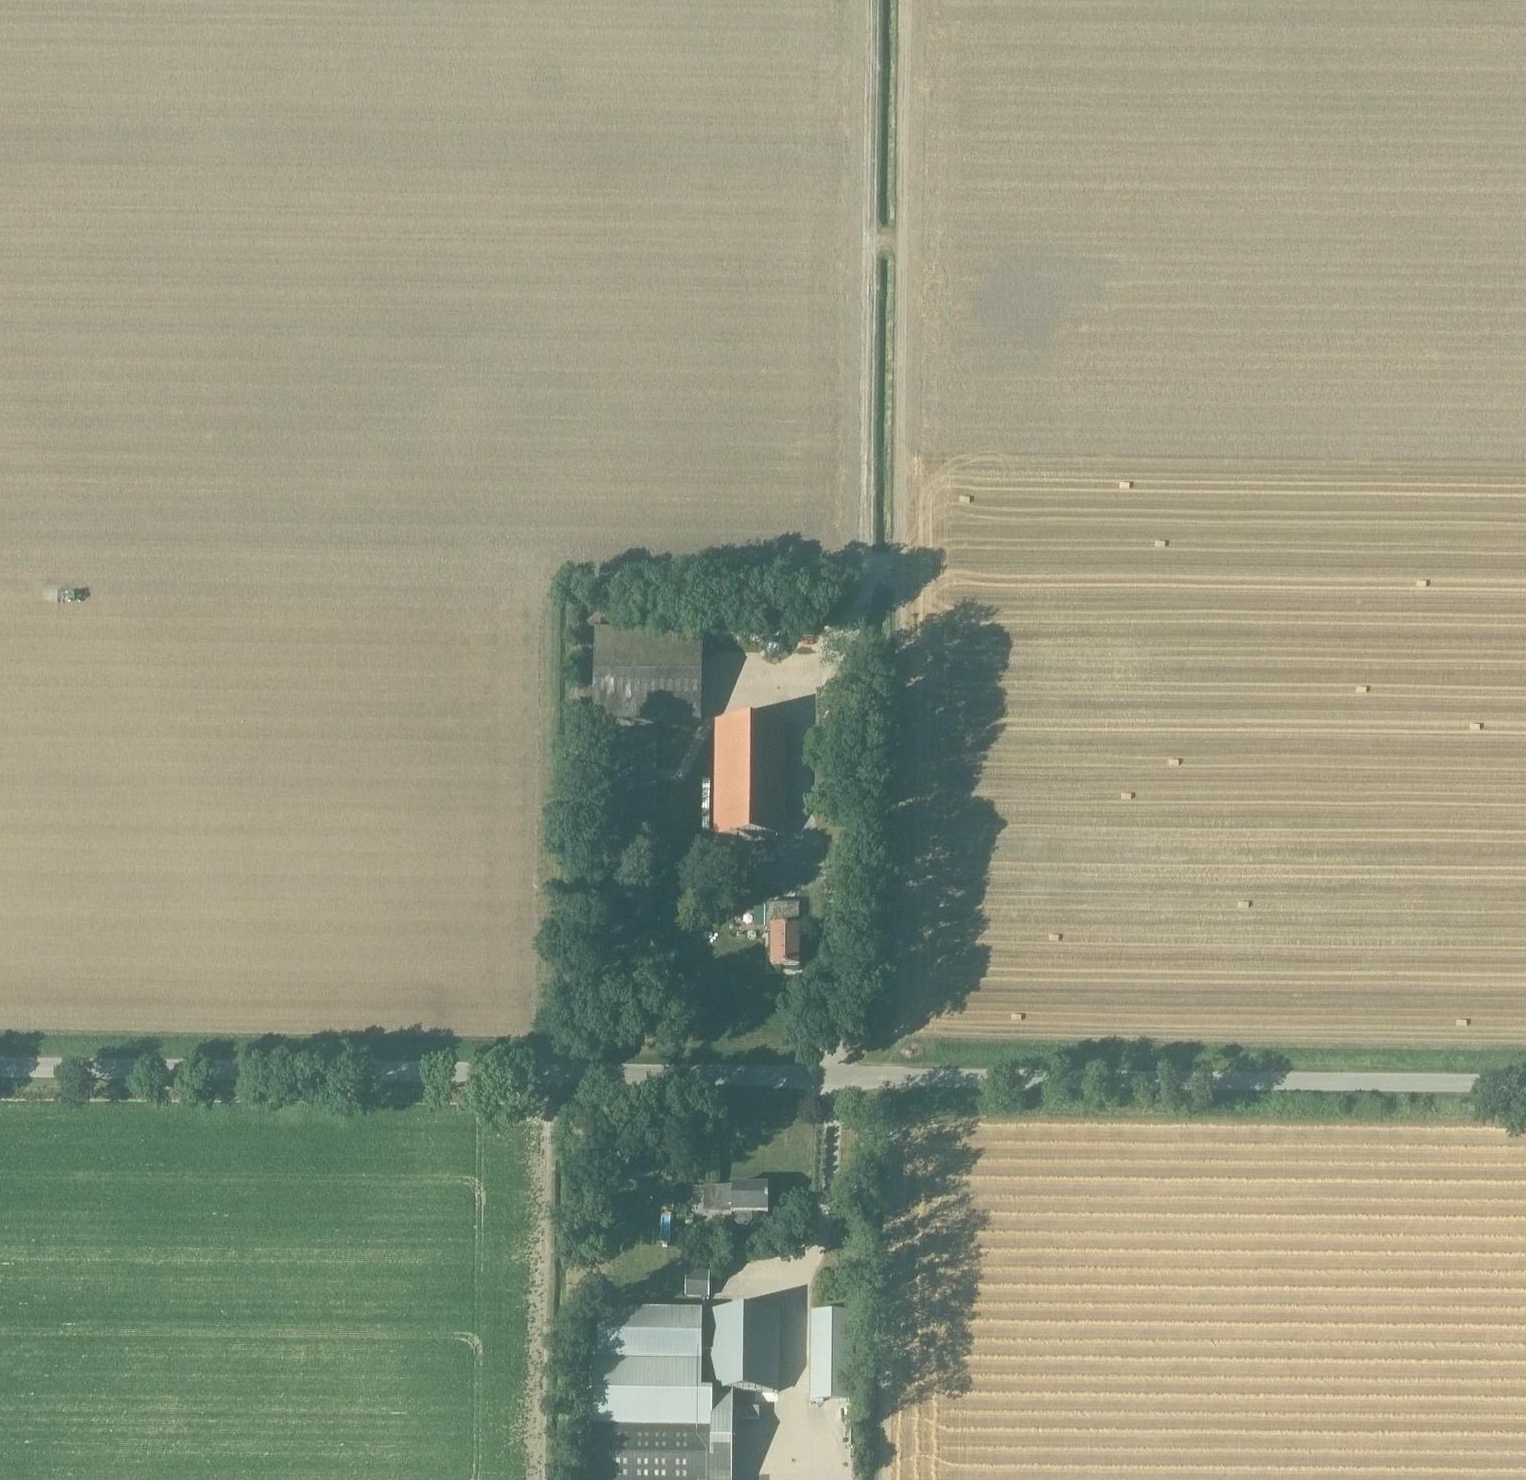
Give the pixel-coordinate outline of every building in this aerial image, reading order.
[(701,723),(702,631),(594,629),(593,721),(701,723)] [(784,836),(785,723),(715,722),(715,836),(784,836)] [(798,966),(798,930),(798,917),(778,917),(778,930),(771,929),(771,966),(798,966)] [(750,1213),(767,1213),(767,1187),(731,1186),(731,1187),(718,1186),(718,1205),(731,1205),(730,1212),(734,1212),(734,1221),(737,1224),(746,1225),(750,1221),(750,1213)] [(684,1273),(684,1297),(708,1297),(708,1273),(684,1273)] [(853,1402),(854,1313),(811,1312),(809,1401),(853,1402)] [(593,1479),(731,1479),(733,1392),(778,1392),(778,1313),(708,1313),(708,1335),(701,1335),(701,1313),(601,1313),(600,1362),(593,1362),(593,1430),(593,1479)]
